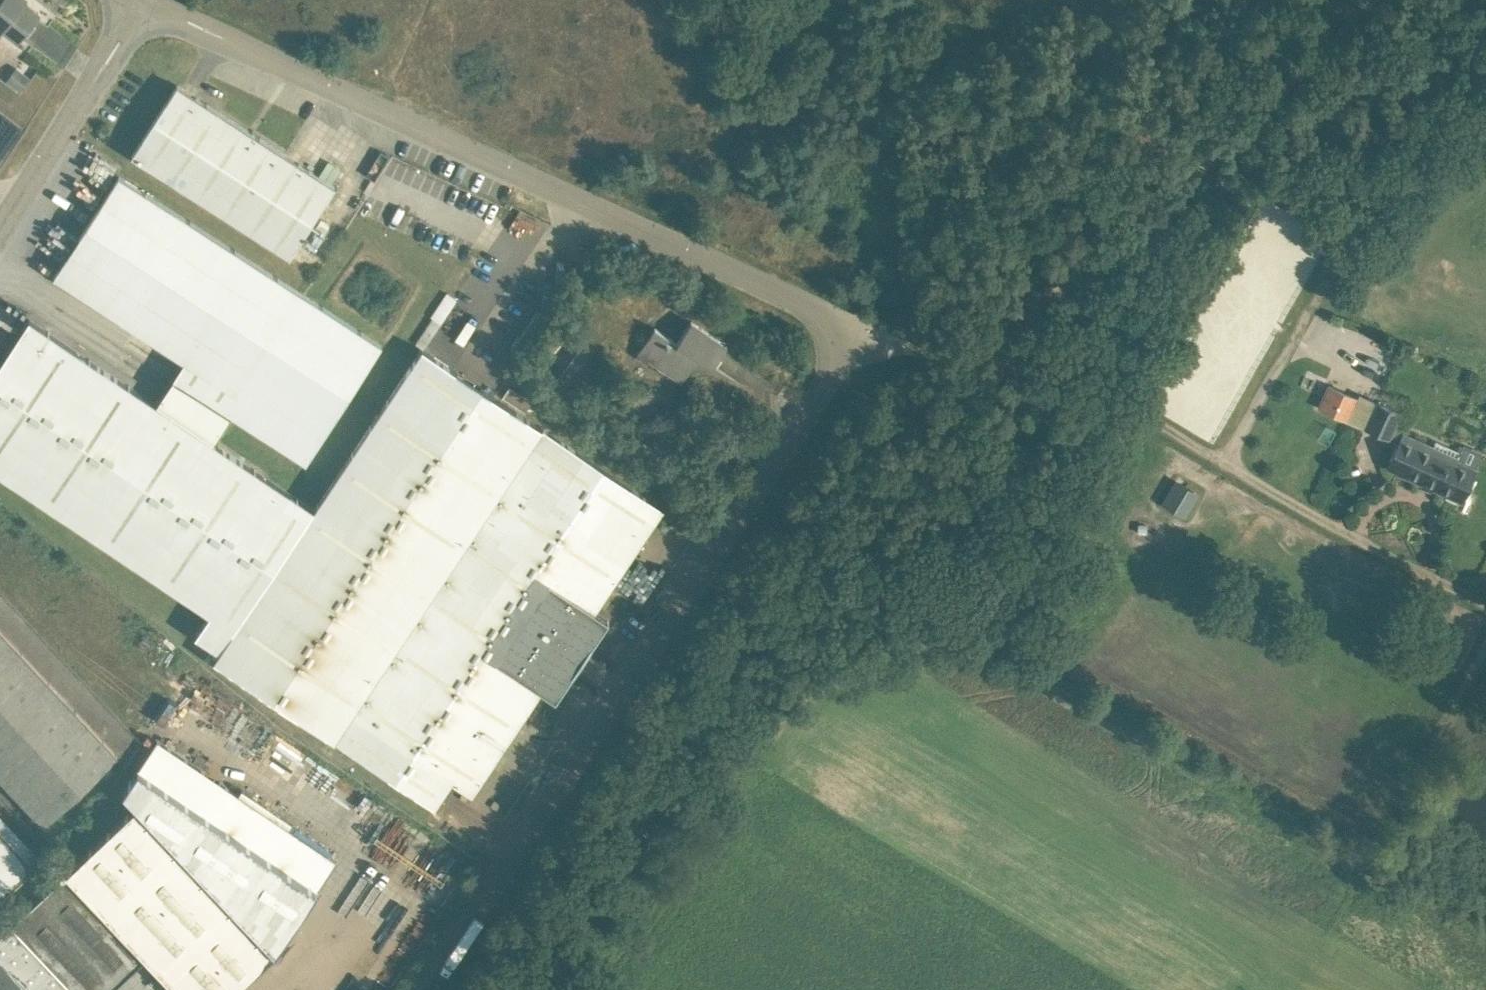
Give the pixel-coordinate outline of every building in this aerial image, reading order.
[(37,14),(39,11),(25,0),(0,0),(0,29),(1,30),(3,27),(19,38),(37,14)] [(29,76),(17,68),(8,79),(20,88),(29,76)] [(132,154),(290,256),(335,185),(177,84),(132,154)] [(473,793),(542,689),(556,699),(608,621),(594,612),(663,508),(423,347),(315,509),(214,441),(232,414),(306,461),(382,343),(119,174),(54,276),(184,359),(156,403),(30,319),(0,363),(0,471),(211,611),(196,634),(220,650),(214,658),(435,806),(453,780),(473,793)] [(1331,243),(1319,265),(1326,269),(1338,247),(1331,243)] [(441,320),(455,295),(446,290),(432,315),(441,320)] [(682,380),(698,356),(712,365),(727,343),(691,320),(677,341),(655,326),(636,354),(647,362),(650,358),(682,380)] [(1327,388),(1318,406),(1348,419),(1348,418),(1358,395),(1329,382),(1327,388)] [(574,406),(581,394),(567,385),(559,397),(563,399),(558,405),(569,412),(574,406)] [(533,401),(510,386),(503,396),(526,411),(533,401)] [(1389,437),(1391,437),(1397,424),(1402,411),(1376,400),(1365,426),(1365,427),(1389,438),(1389,437)] [(1404,432),(1400,441),(1398,441),(1386,467),(1434,488),(1463,501),(1477,469),(1476,468),(1483,452),(1464,443),(1461,450),(1436,439),(1433,445),(1404,432)] [(1196,489),(1174,478),(1163,499),(1185,510),(1196,489)] [(44,824),(118,755),(0,629),(0,777),(44,824)] [(5,928),(64,989),(106,989),(144,953),(179,989),(233,989),(276,950),(336,860),(224,785),(206,812),(139,767),(124,790),(137,803),(5,928)] [(36,865),(0,827),(0,899),(36,865)] [(5,928),(0,933),(0,989),(64,989),(5,928)]
